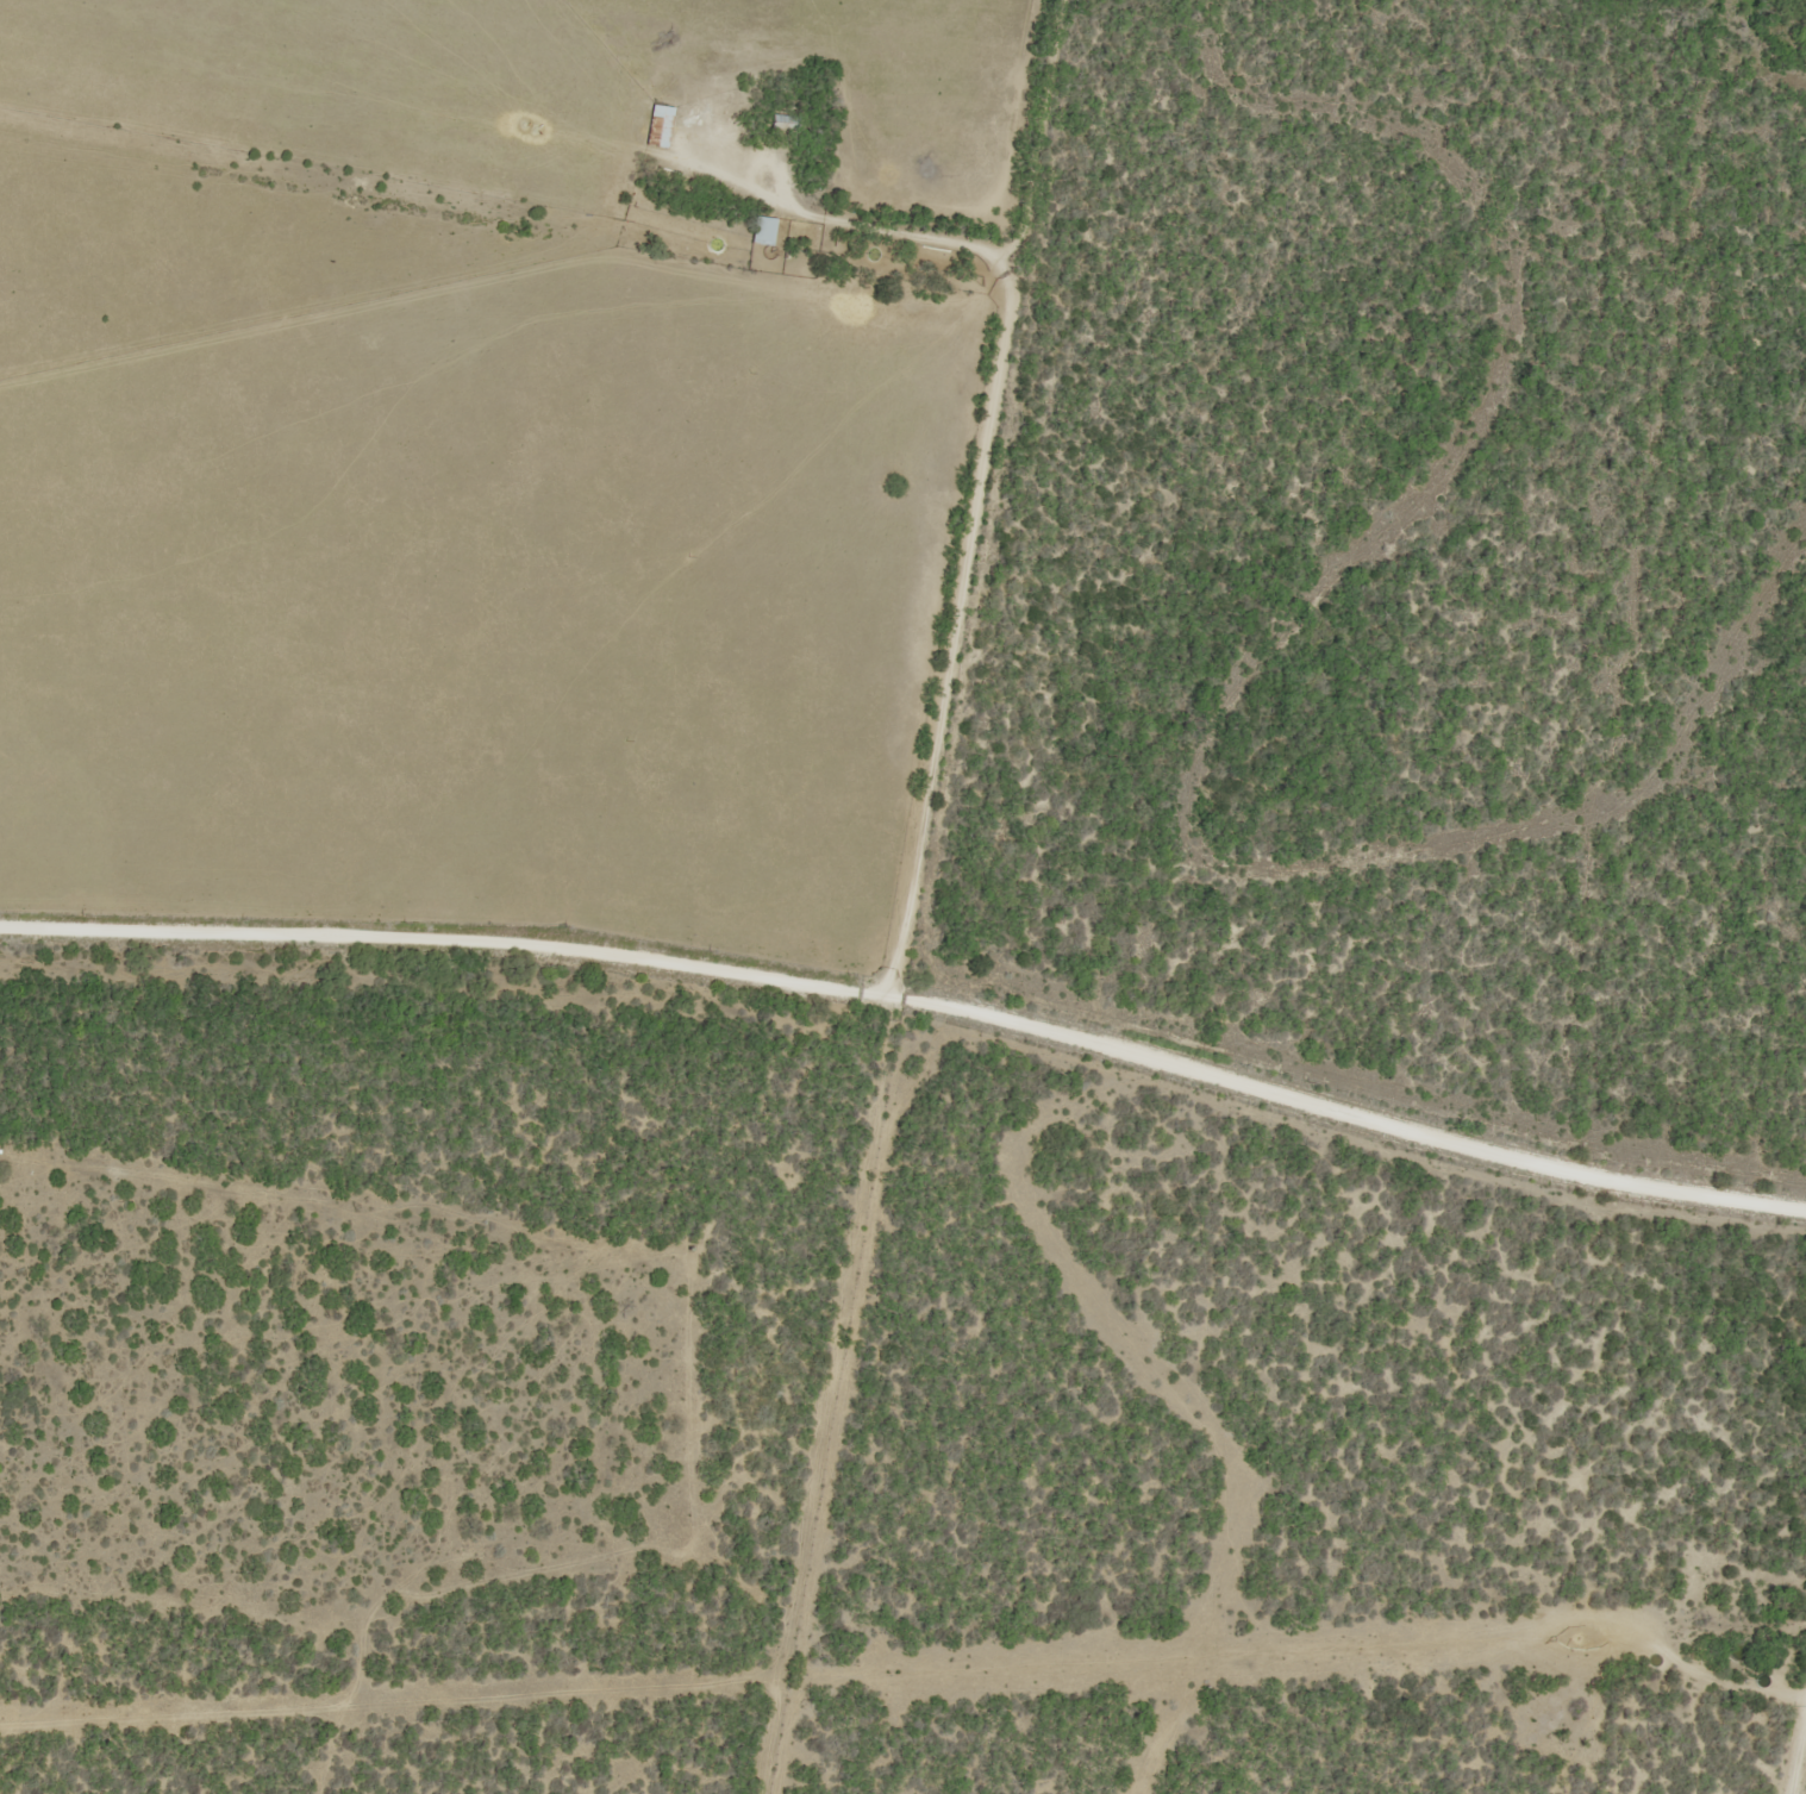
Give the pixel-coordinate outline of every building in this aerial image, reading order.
[(673,107),(651,103),(643,145),(665,149),(673,107)] [(799,116),(772,114),(770,133),(797,136),(799,116)] [(772,242),(774,218),(753,215),(750,240),(772,242)]
